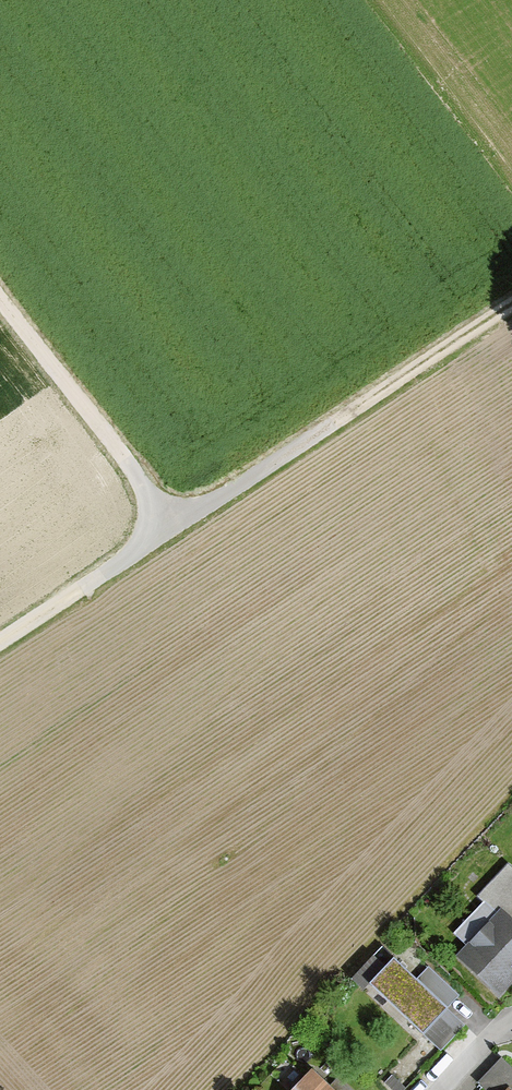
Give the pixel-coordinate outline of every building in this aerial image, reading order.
[(509,868),(475,903),(482,909),(452,941),(463,951),(453,961),(497,1003),(511,987),(511,871),(509,868)] [(414,986),(390,965),(363,994),(421,1046),(460,1003),(426,972),(414,986)] [(296,1089),(320,1089),(307,1078),(296,1089)]
